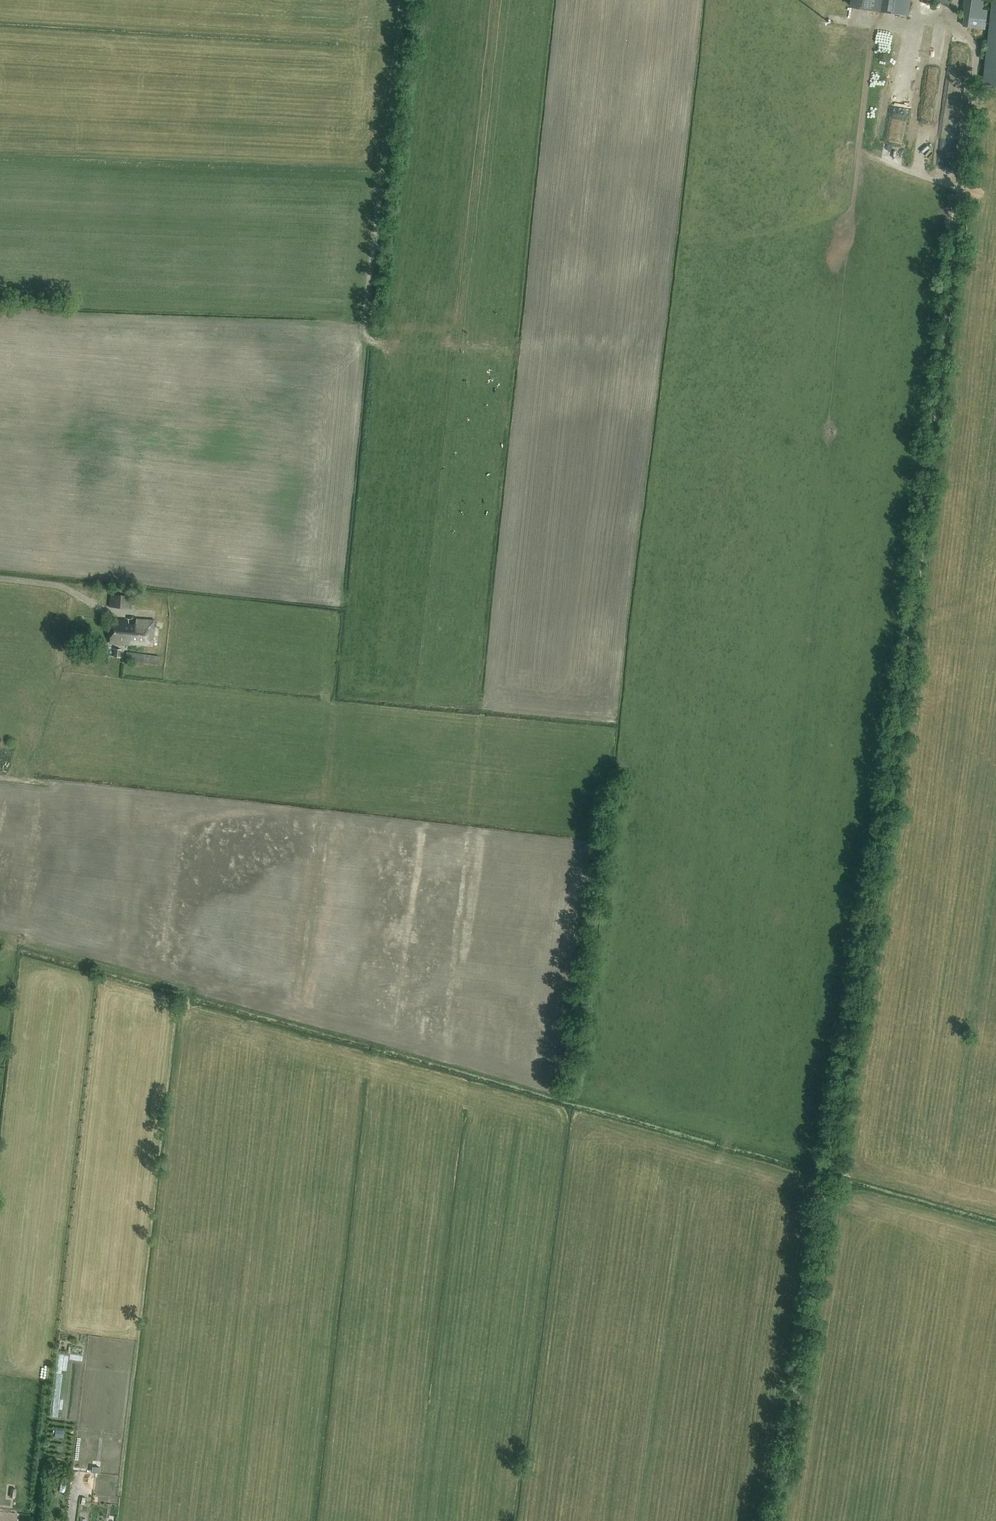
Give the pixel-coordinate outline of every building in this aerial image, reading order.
[(853,7),(909,16),(911,0),(854,0),(853,7)] [(962,16),(965,17),(964,26),(983,29),(986,10),(983,9),(984,0),(964,0),(962,16)] [(986,81),(995,83),(995,0),(986,81)] [(905,89),(908,78),(900,76),(897,87),(905,89)] [(132,608),(132,604),(134,604),(136,589),(114,587),(113,593),(110,593),(109,606),(132,608)] [(152,646),(155,620),(136,618),(135,625),(129,624),(129,620),(112,618),(110,643),(131,645),(131,644),(152,646)] [(158,663),(158,655),(127,651),(126,659),(158,663)] [(112,1455),(113,1441),(88,1439),(85,1470),(92,1470),(93,1453),(112,1455)]
